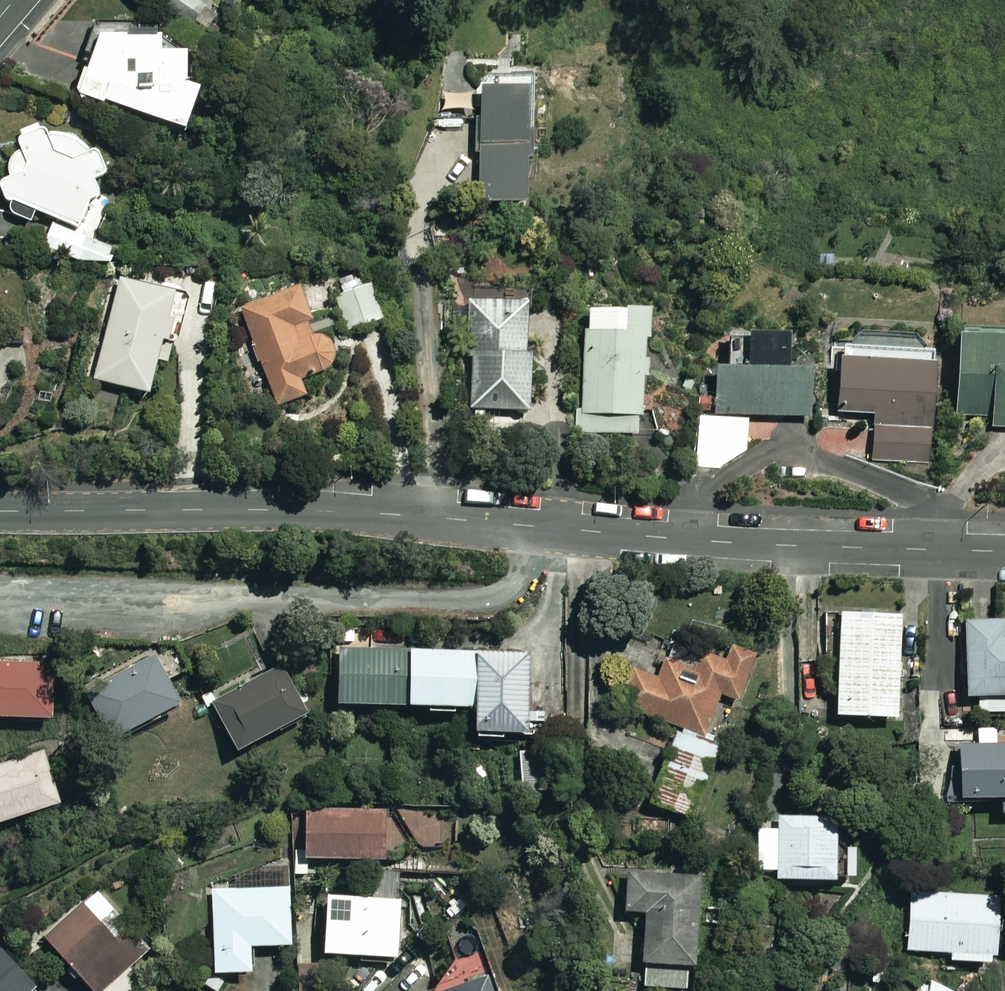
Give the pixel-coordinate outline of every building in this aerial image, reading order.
[(198,65),(171,65),(171,48),(108,47),(96,79),(91,77),(83,100),(197,140),(211,100),(197,95),(198,65)] [(540,69),(483,67),(481,97),(489,97),(488,125),(481,125),(480,160),(487,160),(484,209),(534,211),(540,69)] [(477,98),(445,94),(443,113),(474,117),(477,98)] [(28,206),(83,231),(89,219),(79,215),(101,204),(101,188),(117,176),(99,153),(92,158),(75,137),(49,137),(49,133),(24,133),(25,157),(14,168),(15,183),(5,184),(13,208),(28,206)] [(372,275),(323,290),(340,344),(388,329),(372,275)] [(176,370),(195,305),(129,286),(101,383),(155,399),(165,366),(176,370)] [(338,375),(306,288),(245,311),(284,415),(316,403),(309,386),(338,375)] [(531,413),(537,307),(478,304),(472,427),(516,430),(517,413),(531,413)] [(645,441),(657,322),(596,316),(583,435),(645,441)] [(813,424),(815,377),(801,377),(803,341),(735,339),(734,375),(719,374),(717,421),(813,424)] [(1004,434),(1004,345),(966,344),(963,415),(996,417),(995,434),(1004,434)] [(392,346),(360,354),(376,421),(408,413),(392,346)] [(875,417),(874,463),(931,464),(933,419),(943,419),(944,369),(844,366),(843,416),(875,417)] [(908,621),(846,619),(842,725),(904,727),(908,621)] [(971,627),(972,701),(983,707),(983,719),(1004,718),(1004,626),(971,627)] [(655,811),(699,827),(725,752),(712,747),(728,702),(745,708),(762,660),(737,651),(731,666),(676,647),(663,684),(637,675),(624,711),(683,731),(655,811)] [(413,715),(412,655),(345,656),(346,716),(413,715)] [(482,716),(480,657),(417,658),(417,717),(482,716)] [(531,658),(483,659),(485,744),(532,743),(531,658)] [(189,714),(161,662),(92,699),(121,752),(189,714)] [(0,668),(0,728),(56,728),(57,669),(0,668)] [(317,724),(291,670),(217,706),(243,760),(317,724)] [(981,732),(982,749),(965,749),(966,809),(1004,809),(1004,749),(1000,749),(1000,731),(981,732)] [(50,755),(0,772),(0,838),(70,814),(50,755)] [(387,814),(308,816),(309,863),(387,862),(387,814)] [(782,877),(782,887),(844,894),(845,827),(783,820),(783,834),(764,834),(764,877),(782,877)] [(633,878),(632,919),(652,920),(649,990),(691,990),(692,975),(704,975),(707,880),(633,878)] [(294,891),(216,895),(221,982),(259,980),(258,955),(298,953),(294,891)] [(99,893),(47,940),(93,990),(116,990),(156,956),(99,893)] [(1000,972),(1004,926),(1004,902),(943,896),(942,906),(916,903),(911,953),(957,957),(956,968),(1000,972)] [(402,903),(335,905),(336,965),(404,963),(402,903)] [(0,951),(0,990),(38,990),(0,951)] [(489,975),(450,990),(495,990),(489,975)]
